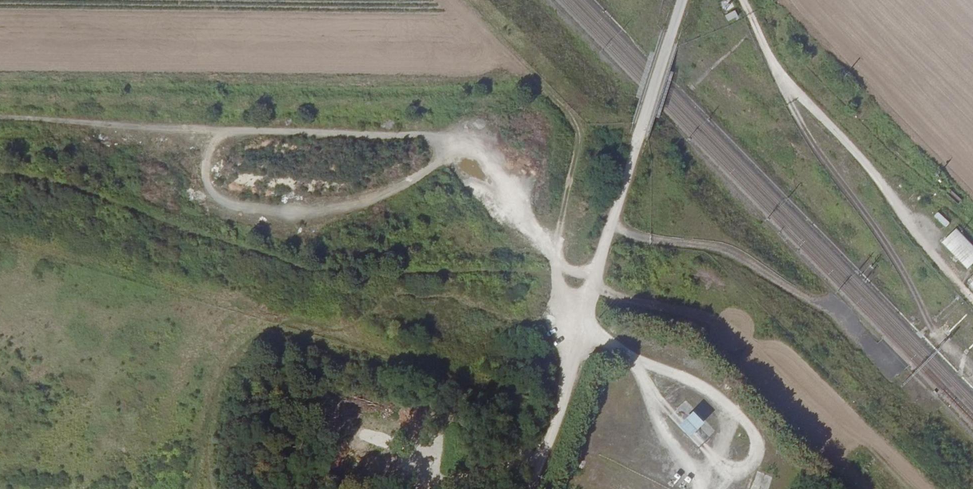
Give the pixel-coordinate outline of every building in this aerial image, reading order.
[(721,0),(722,12),(733,11),(732,0),(725,0),(721,0)] [(728,21),(738,16),(735,11),(725,16),(728,21)] [(945,229),(951,224),(940,212),(935,217),(945,229)] [(957,229),(943,243),(968,269),(972,263),(972,246),(957,229)] [(682,422),(693,435),(707,422),(696,409),(682,422)]
